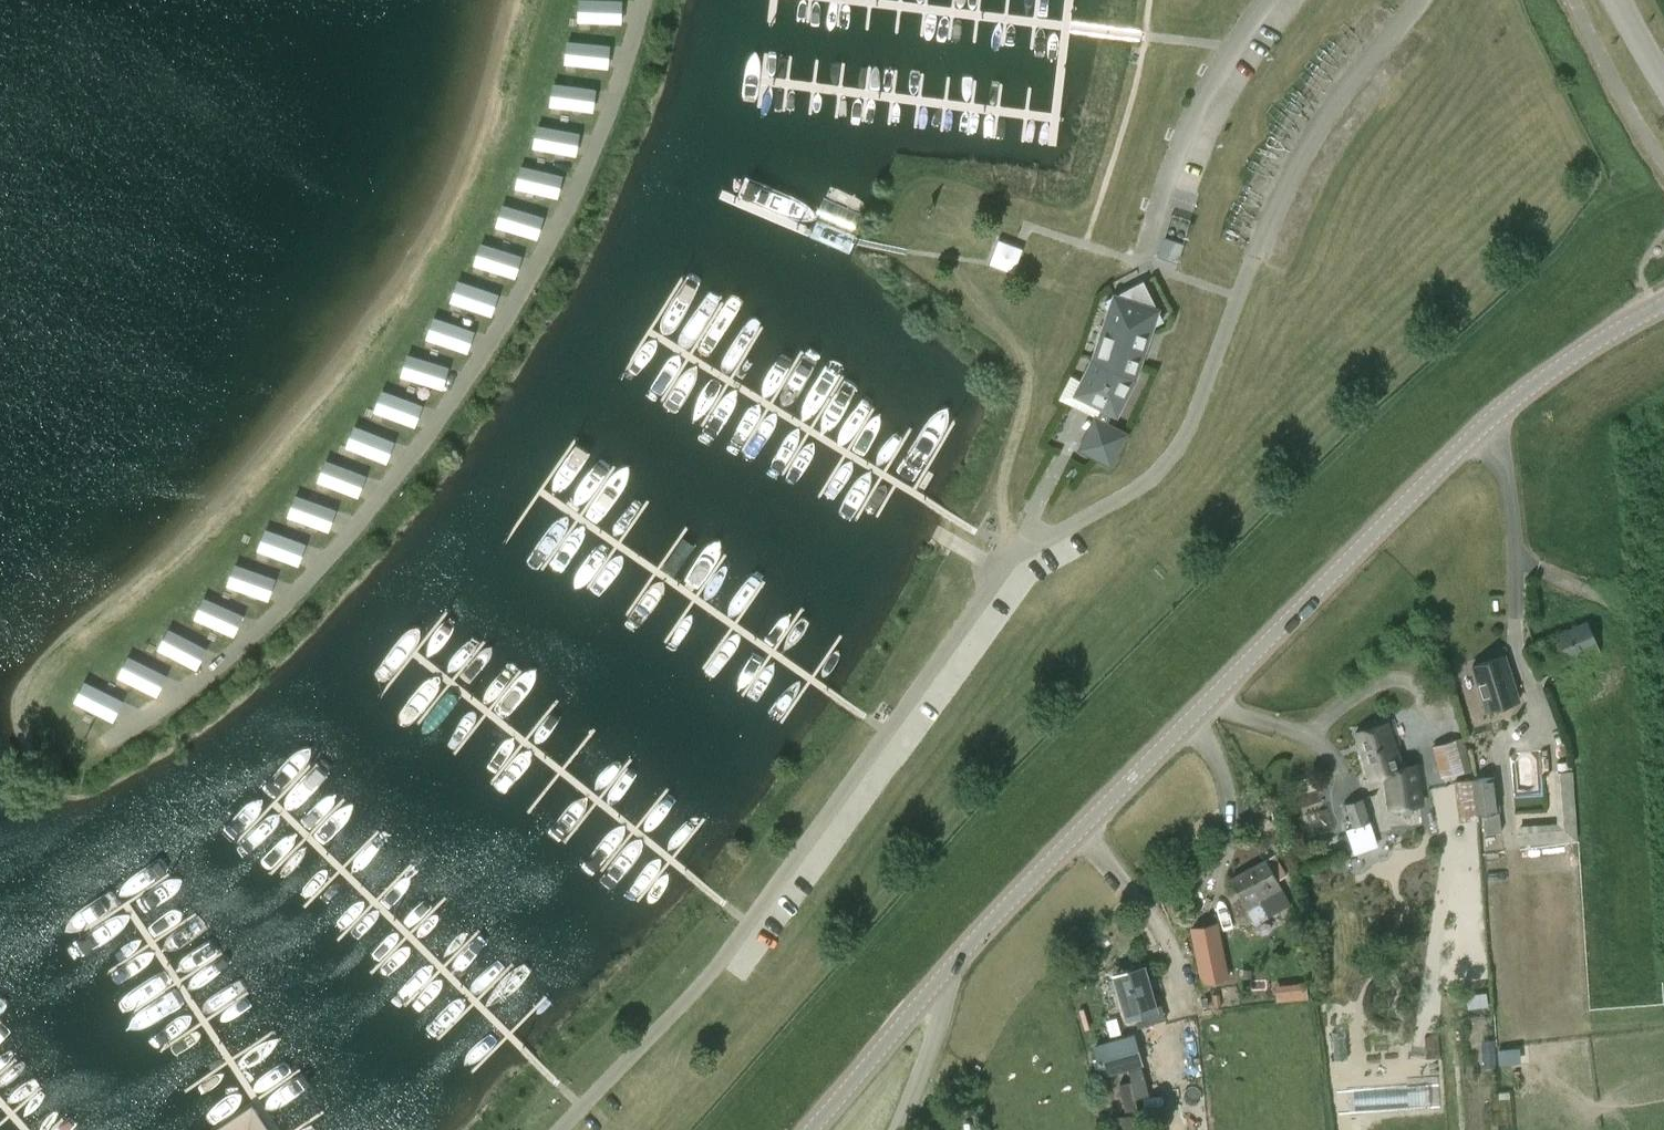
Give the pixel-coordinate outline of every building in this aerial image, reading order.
[(628,0),(583,0),(582,21),(628,22),(628,0)] [(571,38),(570,64),(616,65),(617,40),(571,38)] [(601,108),(602,83),(556,82),(555,107),(601,108)] [(539,124),(537,148),(583,152),(585,128),(539,124)] [(523,165),(520,188),(566,193),(568,169),(523,165)] [(504,203),(500,227),(546,235),(550,210),(504,203)] [(1183,243),(1182,243),(1165,238),(1159,256),(1177,262),(1179,257),(1183,243)] [(479,263),(522,276),(529,253),(486,240),(479,263)] [(461,280),(457,304),(499,312),(504,288),(461,280)] [(1116,414),(1134,378),(1152,325),(1162,321),(1152,300),(1141,305),(1129,301),(1124,291),(1122,292),(1104,301),(1109,312),(1094,358),(1076,394),(1087,399),(1116,414)] [(473,351),(481,328),(439,313),(430,336),(473,351)] [(407,377),(450,386),(455,362),(412,353),(407,377)] [(421,425),(430,402),(388,386),(379,410),(421,425)] [(1110,465),(1126,432),(1094,416),(1078,449),(1110,465)] [(358,423),(351,448),(395,461),(402,436),(358,423)] [(331,458),(323,482),(366,495),(374,472),(331,458)] [(301,491),(292,514),(336,531),(345,508),(301,491)] [(262,548),(305,564),(313,541),(271,526),(262,548)] [(241,560),(232,582),(274,599),(283,576),(241,560)] [(207,595),(199,619),(242,634),(250,611),(207,595)] [(1555,658),(1595,640),(1586,621),(1525,649),(1539,679),(1560,669),(1555,658)] [(170,627),(162,651),(205,667),(214,643),(170,627)] [(124,674),(162,696),(174,675),(136,653),(124,674)] [(1486,706),(1518,696),(1507,656),(1474,665),(1486,706)] [(90,679),(79,701),(121,721),(132,698),(90,679)] [(1404,766),(1390,722),(1356,734),(1370,777),(1385,773),(1390,808),(1421,804),(1416,765),(1404,766)] [(1443,777),(1462,772),(1454,740),(1434,745),(1443,777)] [(1556,773),(1559,824),(1520,826),(1521,843),(1577,840),(1573,772),(1556,773)] [(1496,777),(1474,779),(1478,814),(1478,818),(1483,818),(1485,834),(1501,832),(1499,816),(1501,816),(1500,813),(1496,777)] [(1478,814),(1474,779),(1472,779),(1454,780),(1459,820),(1478,818),(1478,814)] [(1344,804),(1345,805),(1352,828),(1371,822),(1364,798),(1344,804)] [(1276,853),(1231,878),(1255,923),(1291,903),(1278,879),(1287,873),(1276,853)] [(1191,927),(1202,982),(1228,976),(1217,922),(1191,927)] [(1138,1028),(1166,1020),(1161,1000),(1154,1001),(1145,967),(1115,975),(1128,1017),(1135,1015),(1138,1028)] [(1280,982),(1280,998),(1313,997),(1313,981),(1280,982)] [(1103,1078),(1136,1067),(1145,1064),(1143,1057),(1135,1032),(1093,1044),(1103,1078)] [(1140,1067),(1128,1069),(1131,1079),(1120,1082),(1126,1109),(1137,1106),(1135,1096),(1146,1094),(1140,1067)] [(1381,1115),(1400,1114),(1398,1074),(1379,1074),(1381,1115)] [(211,1129),(267,1129),(250,1104),(211,1129)] [(1131,1113),(1115,1115),(1117,1129),(1133,1129),(1131,1113)]
